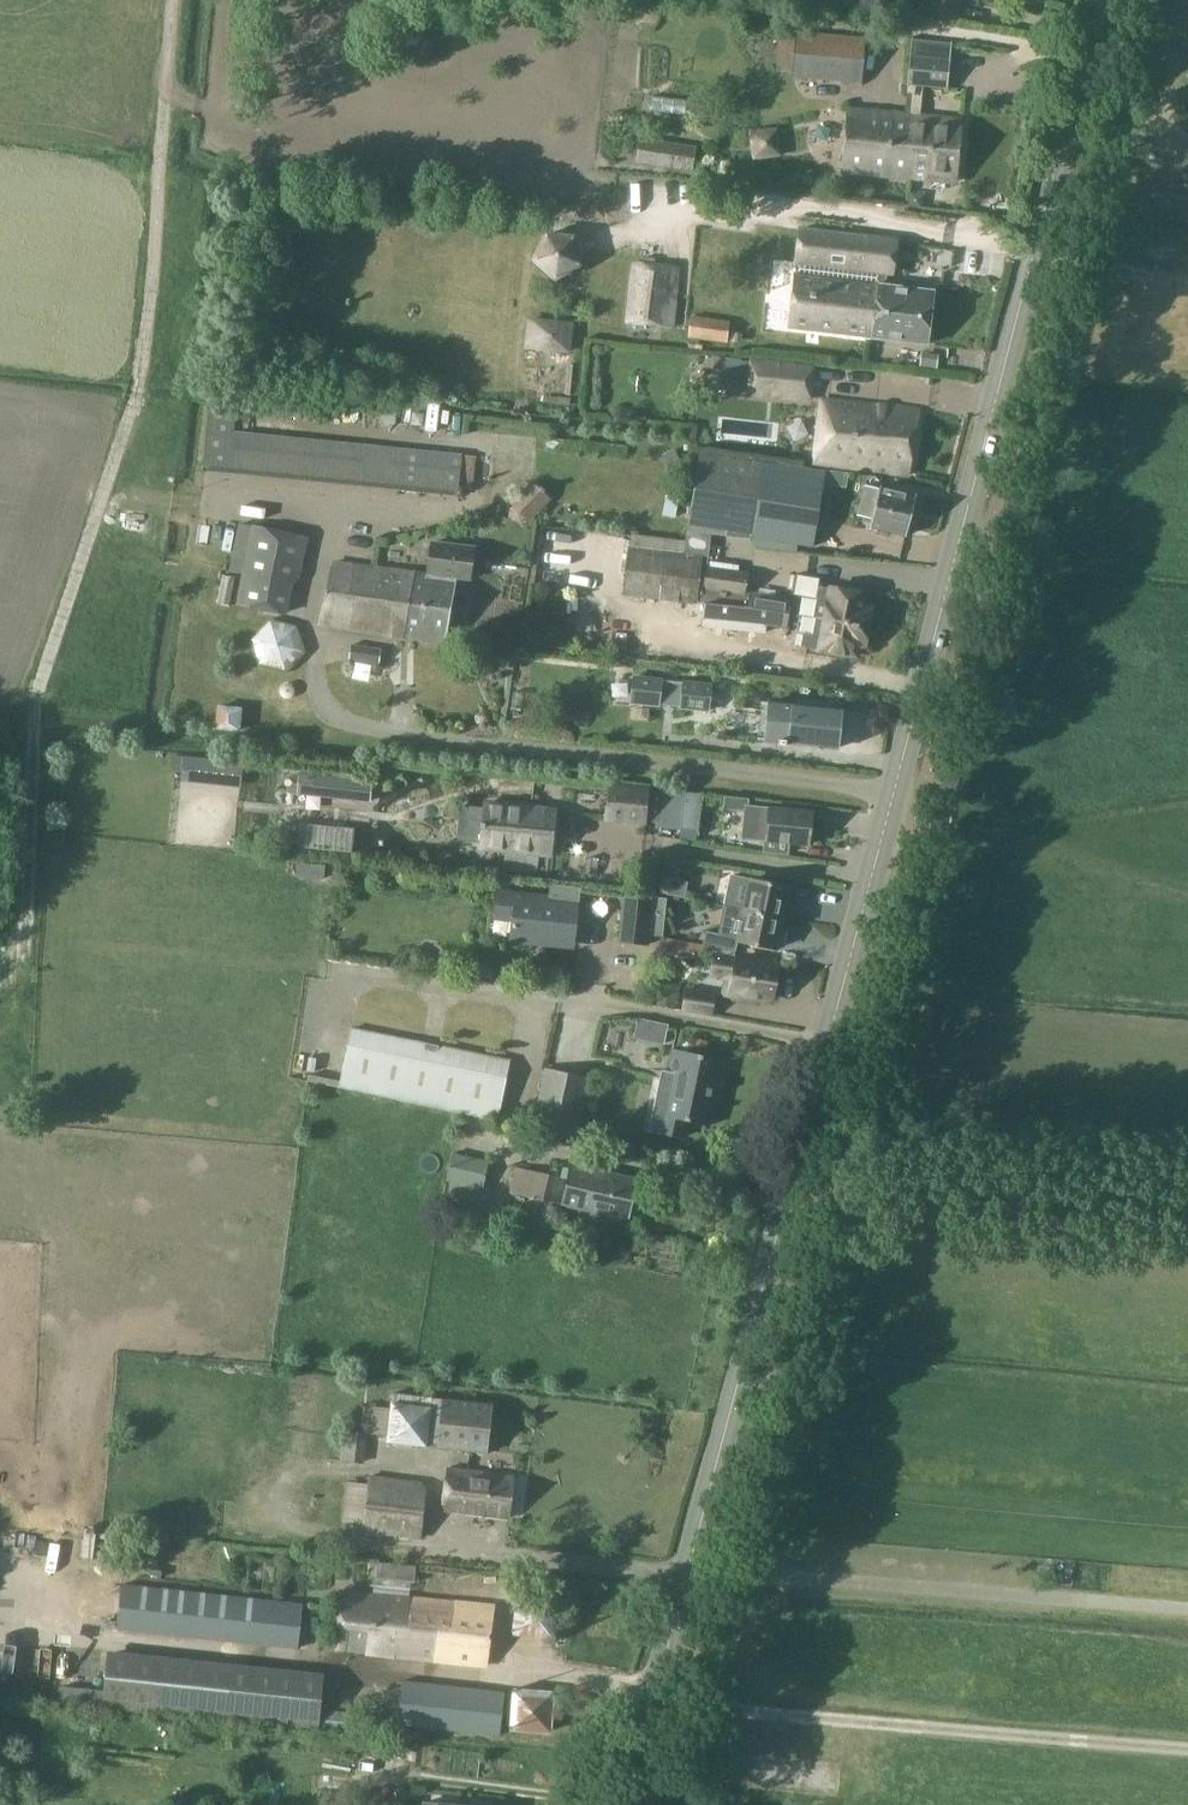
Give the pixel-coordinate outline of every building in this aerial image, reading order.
[(793,73),(792,76),(860,82),(863,39),(796,33),(795,42),(793,73)] [(793,73),(795,42),(778,40),(775,71),(793,73)] [(912,92),(909,116),(907,138),(913,139),(910,178),(956,182),(961,121),(919,117),(921,84),(945,87),(948,58),(910,54),(906,92),(912,92)] [(907,138),(909,116),(847,110),(842,171),(910,178),(913,139),(907,138)] [(694,148),(640,141),(637,160),(691,168),(694,148)] [(909,193),(907,207),(922,208),(923,194),(909,193)] [(798,263),(796,275),(795,274),(788,327),(873,337),(881,273),(864,271),(868,237),(800,229),(797,263),(798,263)] [(896,241),(868,237),(864,271),(881,273),(873,337),(873,338),(927,344),(933,291),(886,285),(888,274),(892,274),(896,241)] [(671,327),(678,268),(636,263),(629,322),(671,327)] [(688,337),(726,343),(729,321),(690,315),(688,337)] [(526,319),(524,346),(572,350),(574,323),(526,319)] [(921,356),(920,368),(933,370),(934,358),(921,356)] [(751,361),(747,392),(810,399),(813,369),(751,361)] [(203,471),(457,496),(459,489),(472,490),(476,457),(461,455),(461,454),(234,431),(237,396),(209,393),(203,471)] [(814,463),(909,476),(920,411),(822,400),(814,463)] [(662,454),(668,472),(682,467),(675,449),(662,454)] [(700,450),(686,532),(724,536),(751,539),(768,541),(769,541),(797,545),(813,548),(813,546),(816,533),(826,472),(700,450)] [(532,482),(518,496),(537,513),(551,499),(532,482)] [(866,485),(858,515),(873,519),(871,527),(907,536),(908,532),(911,530),(913,523),(911,519),(912,513),(916,511),(918,504),(915,500),(916,496),(881,487),(880,489),(866,485)] [(239,523),(230,571),(243,573),(237,604),(286,615),(293,586),(299,579),(307,537),(239,523)] [(454,578),(466,580),(470,548),(428,543),(424,577),(410,575),(401,638),(445,644),(454,578)] [(622,596),(697,604),(702,555),(628,546),(622,596)] [(321,626),(401,638),(410,575),(410,573),(330,563),(321,626)] [(706,604),(706,606),(709,606),(748,608),(789,614),(791,602),(791,600),(749,592),(749,593),(746,593),(749,572),(706,567),(700,603),(706,604)] [(819,587),(814,616),(869,624),(869,623),(871,624),(873,612),(871,611),(871,608),(865,607),(866,595),(819,587)] [(607,614),(608,606),(609,605),(609,600),(604,596),(599,598),(598,604),(597,612),(599,615),(605,616),(607,614)] [(787,630),(789,614),(748,608),(709,606),(706,606),(705,620),(744,623),(744,622),(787,630)] [(869,624),(814,616),(814,618),(815,618),(812,634),(803,633),(800,647),(857,656),(859,645),(865,646),(866,642),(868,642),(870,630),(868,630),(869,624)] [(352,647),(349,661),(379,666),(381,651),(352,647)] [(709,710),(711,685),(633,677),(631,702),(709,710)] [(286,699),(290,699),(293,697),(295,693),(294,689),(292,685),(289,684),(285,685),(281,687),(280,690),(280,695),(282,698),(286,699)] [(768,702),(764,741),(778,742),(777,745),(785,746),(786,743),(796,744),(796,747),(805,748),(805,747),(809,747),(809,748),(818,749),(819,746),(838,748),(842,710),(829,709),(830,704),(799,700),(798,705),(768,702)] [(242,708),(217,706),(215,730),(240,732),(242,708)] [(173,770),(182,771),(183,757),(175,756),(173,770)] [(314,775),(312,796),(370,803),(372,781),(314,775)] [(607,783),(604,822),(646,826),(647,822),(649,792),(650,787),(607,783)] [(649,792),(647,822),(662,823),(662,828),(682,830),(682,829),(686,792),(686,791),(666,789),(665,793),(649,792)] [(484,803),(478,851),(550,859),(555,811),(484,803)] [(764,842),(762,853),(788,855),(789,842),(810,845),(813,813),(771,809),(772,808),(744,805),(741,839),(764,842)] [(690,899),(696,871),(675,867),(669,895),(671,895),(668,907),(691,912),(693,900),(690,899)] [(634,872),(632,892),(642,893),(643,889),(656,890),(657,876),(644,875),(645,873),(634,872)] [(730,874),(723,907),(744,911),(745,909),(783,918),(790,888),(752,879),(730,874)] [(515,912),(512,938),(572,945),(576,904),(582,905),(584,890),(554,887),(552,901),(518,898),(518,893),(499,891),(497,910),(515,912)] [(619,941),(648,944),(649,935),(653,897),(624,893),(619,941)] [(666,899),(653,897),(649,935),(663,937),(666,899)] [(723,907),(718,934),(738,939),(738,940),(776,949),(783,918),(745,909),(744,911),(723,907)] [(705,931),(702,946),(718,949),(735,953),(738,940),(738,939),(718,934),(705,931)] [(426,963),(426,954),(422,948),(414,947),(408,951),(406,959),(411,967),(418,968),(426,963)] [(718,949),(717,955),(733,958),(735,953),(718,949)] [(715,955),(712,975),(726,978),(723,997),(747,1001),(749,995),(772,999),(778,965),(733,958),(717,955),(715,955)] [(675,1009),(679,987),(659,984),(655,1005),(675,1009)] [(687,991),(684,1010),(712,1014),(715,995),(687,991)] [(341,1089),(497,1120),(509,1061),(352,1030),(341,1089)] [(662,1070),(648,1131),(679,1137),(683,1120),(708,1125),(723,1059),(672,1048),(667,1071),(662,1070)] [(546,1068),(532,1131),(577,1141),(591,1078),(546,1068)] [(637,1180),(571,1164),(561,1205),(627,1220),(637,1180)] [(558,1177),(516,1167),(509,1193),(530,1198),(519,1245),(541,1251),(558,1177)] [(389,1425),(388,1437),(387,1443),(488,1452),(492,1405),(392,1395),(391,1403),(389,1425)] [(344,1416),(350,1417),(349,1432),(343,1431),(340,1461),(362,1463),(365,1435),(388,1437),(389,1425),(391,1403),(365,1401),(365,1403),(356,1402),(355,1406),(346,1405),(344,1416)] [(121,1430),(120,1443),(132,1445),(133,1432),(121,1430)] [(515,1478),(448,1468),(442,1509),(509,1519),(515,1478)] [(421,1537),(427,1489),(421,1485),(370,1478),(369,1486),(347,1483),(344,1520),(365,1523),(364,1530),(421,1537)] [(417,1565),(377,1562),(376,1578),(416,1581),(417,1565)] [(117,1629),(299,1648),(304,1604),(122,1584),(117,1629)] [(388,1656),(488,1665),(494,1606),(376,1595),(343,1592),(338,1648),(388,1656)] [(558,1597),(518,1593),(514,1632),(554,1636),(558,1597)] [(108,1655),(102,1704),(317,1730),(320,1709),(323,1681),(108,1655)] [(403,1681),(398,1724),(501,1735),(505,1692),(403,1681)] [(554,1691),(512,1688),(509,1731),(551,1734),(554,1691)] [(320,1709),(317,1730),(358,1734),(360,1713),(320,1709)]
